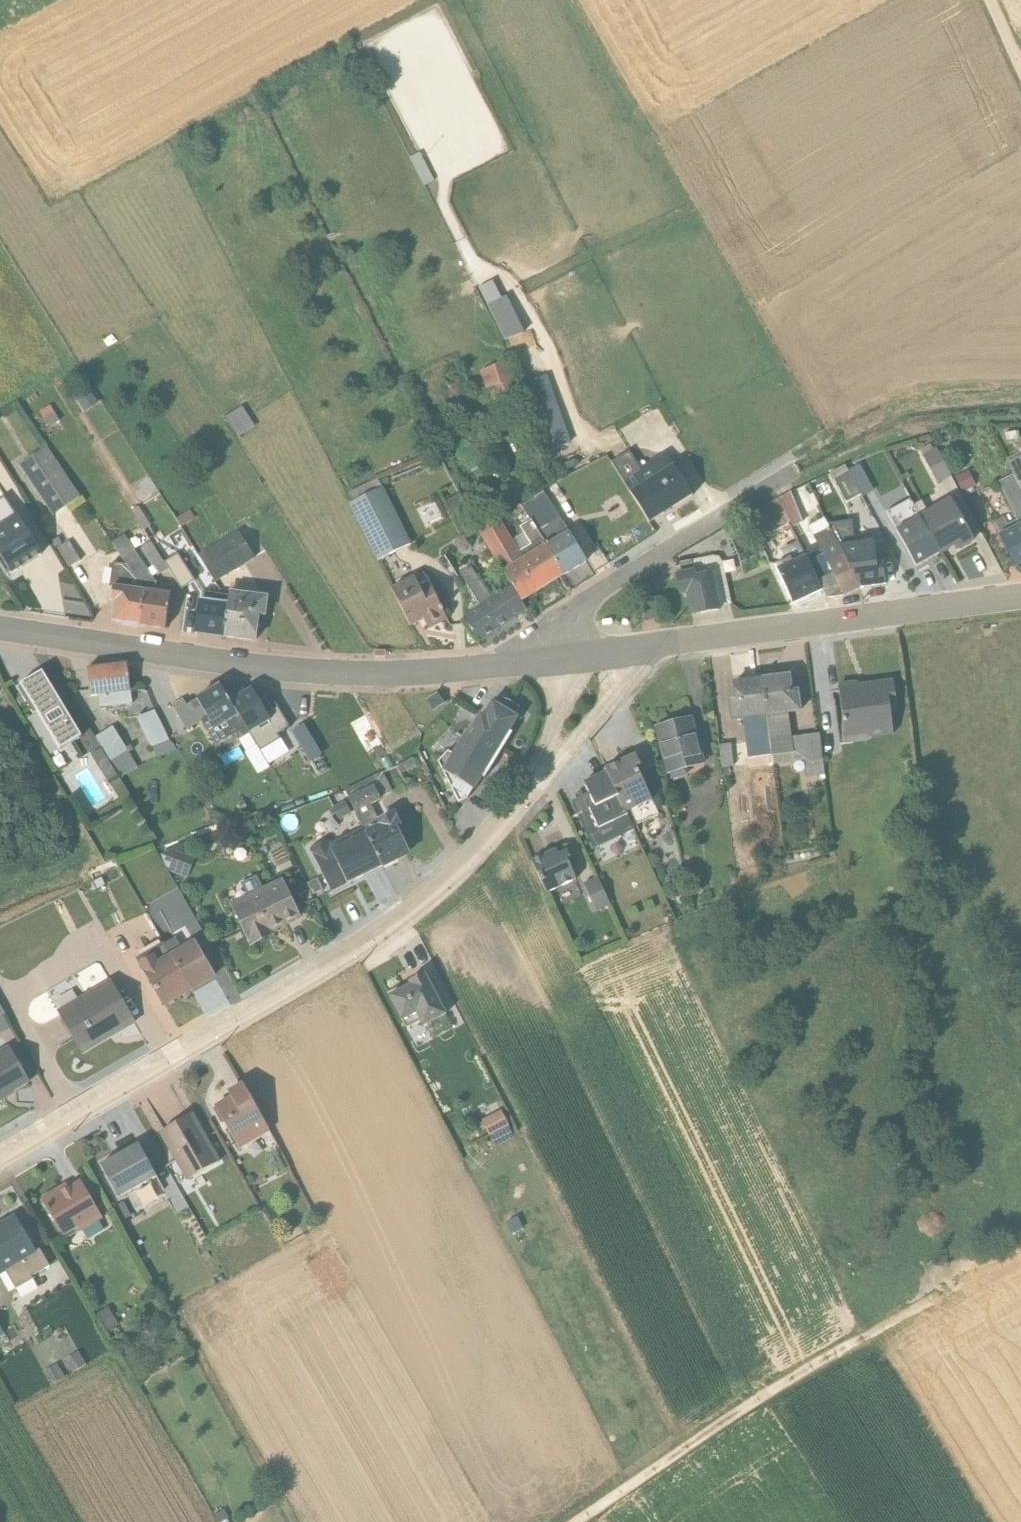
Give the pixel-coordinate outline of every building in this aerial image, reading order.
[(434,181),(420,153),(409,159),(424,187),(434,181)] [(492,282),(477,289),(504,340),(523,333),(506,297),(501,300),(492,282)] [(510,360),(480,371),(485,389),(488,388),(496,410),(523,400),(510,360)] [(522,384),(545,452),(570,444),(547,376),(522,384)] [(97,405),(85,387),(73,395),(86,413),(97,405)] [(254,426),(241,406),(225,417),(238,436),(254,426)] [(930,445),(919,452),(938,485),(951,477),(934,449),(932,450),(930,445)] [(47,446),(18,465),(52,516),(67,506),(69,510),(84,500),(82,497),(81,498),(47,446)] [(1019,449),(1020,453),(1005,460),(1013,475),(1019,489),(1020,488),(1020,449),(1019,449)] [(629,452),(611,463),(649,523),(663,514),(662,512),(674,505),(674,507),(692,496),(665,453),(640,469),(629,452)] [(848,472),(844,466),(830,474),(846,503),(859,495),(848,472)] [(859,495),(862,497),(874,491),(859,466),(848,472),(859,495)] [(968,472),(955,478),(963,493),(965,492),(967,496),(974,492),(972,488),(975,487),(968,472)] [(1013,475),(998,483),(1016,520),(1007,525),(1003,518),(994,522),(1000,533),(997,535),(1014,568),(1016,568),(1020,565),(1020,492),(1019,489),(1013,475)] [(411,544),(377,478),(349,493),(352,501),(348,503),(377,561),(411,544)] [(521,505),(562,576),(586,562),(586,561),(545,495),(543,492),(521,505)] [(807,534),(790,493),(777,501),(795,539),(807,534)] [(480,530),(460,494),(447,501),(467,538),(480,530)] [(0,501),(0,554),(12,572),(40,554),(5,498),(0,501)] [(921,502),(913,507),(939,554),(954,546),(956,550),(972,542),(949,499),(927,512),(921,502)] [(774,566),(792,604),(820,591),(805,558),(795,539),(777,501),(746,517),(754,534),(766,528),(784,560),(774,566)] [(912,506),(909,501),(885,514),(915,568),(939,554),(912,506)] [(520,602),(562,576),(521,505),(516,508),(519,513),(513,517),(523,533),(512,539),(495,513),(476,523),(520,602)] [(151,527),(138,507),(132,511),(145,531),(151,527)] [(820,591),(826,600),(843,597),(860,589),(827,524),(824,519),(823,519),(807,527),(819,551),(805,558),(820,591)] [(852,521),(827,524),(860,589),(885,585),(881,556),(876,556),(874,540),(855,542),(852,521)] [(238,531),(198,555),(199,558),(215,583),(255,559),(238,531)] [(151,542),(136,552),(124,534),(112,542),(128,565),(145,590),(139,626),(165,629),(170,593),(162,591),(153,579),(168,570),(163,561),(151,542)] [(604,548),(610,558),(629,546),(622,536),(604,548)] [(58,538),(51,542),(67,569),(80,561),(68,541),(62,544),(58,538)] [(201,596),(196,634),(224,638),(229,596),(223,594),(215,583),(199,558),(180,564),(174,555),(163,561),(180,589),(202,582),(209,593),(202,592),(202,595),(201,596)] [(713,557),(674,565),(680,594),(687,593),(692,616),(718,611),(718,607),(730,604),(721,563),(718,558),(713,557)] [(128,565),(112,563),(108,586),(112,587),(110,601),(116,602),(113,622),(139,626),(145,590),(128,565)] [(464,620),(478,641),(524,610),(510,585),(492,597),(471,567),(467,567),(458,572),(480,607),(464,620)] [(391,589),(409,626),(423,620),(428,630),(447,620),(433,590),(435,589),(426,574),(424,573),(391,589)] [(260,595),(257,588),(230,584),(224,638),(254,642),(257,627),(263,627),(269,596),(260,595)] [(127,664),(87,669),(91,697),(97,696),(99,708),(132,704),(127,664)] [(42,672),(16,687),(22,696),(16,700),(21,709),(27,705),(33,715),(37,712),(60,749),(81,736),(42,672)] [(801,713),(798,690),(792,690),(790,674),(761,678),(772,766),(795,763),(794,760),(804,759),(807,778),(825,775),(819,734),(791,737),(788,715),(801,713)] [(772,766),(761,678),(731,682),(734,700),(727,701),(730,723),(743,721),(746,742),(719,745),(723,776),(738,774),(737,766),(744,766),(745,769),(772,766)] [(893,682),(856,687),(856,684),(838,686),(846,745),(868,742),(868,739),(893,736),(890,710),(896,709),(893,682)] [(220,686),(197,699),(208,718),(202,722),(216,745),(236,733),(239,739),(238,740),(246,752),(256,746),(230,702),(220,686)] [(280,739),(277,735),(289,727),(268,693),(258,699),(251,689),(230,702),(256,746),(260,751),(280,739)] [(462,739),(497,759),(512,734),(509,732),(517,718),(506,711),(511,703),(504,699),(500,700),(496,705),(492,702),(483,716),(480,715),(469,732),(467,731),(462,739)] [(154,710),(137,718),(150,747),(157,760),(176,750),(168,740),(154,710)] [(307,719),(294,726),(313,756),(325,748),(307,719)] [(686,769),(703,764),(690,719),(656,729),(670,781),(688,776),(686,769)] [(137,767),(112,727),(96,737),(121,778),(137,767)] [(497,759),(462,739),(452,754),(447,752),(438,762),(458,804),(467,799),(481,777),(484,779),(497,759)] [(113,771),(100,749),(90,755),(103,777),(113,771)] [(645,777),(635,756),(605,770),(633,827),(658,815),(641,779),(645,777)] [(396,766),(401,775),(416,767),(412,758),(396,766)] [(571,805),(593,849),(634,830),(633,827),(605,770),(604,771),(605,774),(584,784),(589,796),(571,805)] [(392,792),(382,771),(344,790),(363,827),(382,867),(410,853),(401,834),(405,832),(395,811),(378,819),(372,806),(381,801),(380,798),(392,792)] [(328,840),(310,849),(331,892),(382,867),(363,827),(330,844),(328,840)] [(546,894),(577,880),(571,866),(573,864),(567,852),(559,855),(556,850),(531,862),(546,894)] [(185,874),(191,858),(172,852),(166,867),(185,874)] [(302,920),(282,878),(260,888),(255,877),(239,884),(245,896),(228,903),(250,948),(275,935),(275,933),(302,920)] [(610,905),(597,878),(583,885),(596,912),(610,905)] [(175,938),(163,944),(191,992),(216,978),(194,941),(181,948),(175,938)] [(191,992),(163,944),(136,960),(163,1008),(191,992)] [(409,985),(388,996),(401,1021),(403,1020),(407,1028),(420,1021),(423,1026),(445,1015),(424,973),(407,982),(409,985)] [(82,1055),(136,1024),(110,980),(56,1012),(82,1055)] [(0,1006),(0,1035),(10,1030),(2,1016),(5,1014),(0,1006)] [(8,1046),(0,1051),(0,1103),(16,1094),(14,1092),(30,1083),(8,1046)] [(270,1132),(243,1085),(228,1093),(231,1099),(215,1108),(240,1150),(270,1132)] [(218,1163),(191,1115),(160,1133),(187,1180),(218,1163)] [(100,1166),(118,1198),(156,1177),(138,1145),(100,1166)] [(57,1190),(41,1199),(65,1240),(102,1219),(80,1182),(59,1194),(57,1190)] [(49,1266),(40,1249),(36,1252),(15,1217),(0,1226),(0,1276),(6,1273),(16,1290),(33,1280),(32,1277),(50,1266),(49,1266)] [(120,1325),(109,1307),(96,1314),(108,1333),(120,1325)] [(72,1374),(87,1365),(79,1352),(64,1360),(72,1374)] [(65,1378),(57,1364),(42,1373),(50,1386),(65,1378)]
